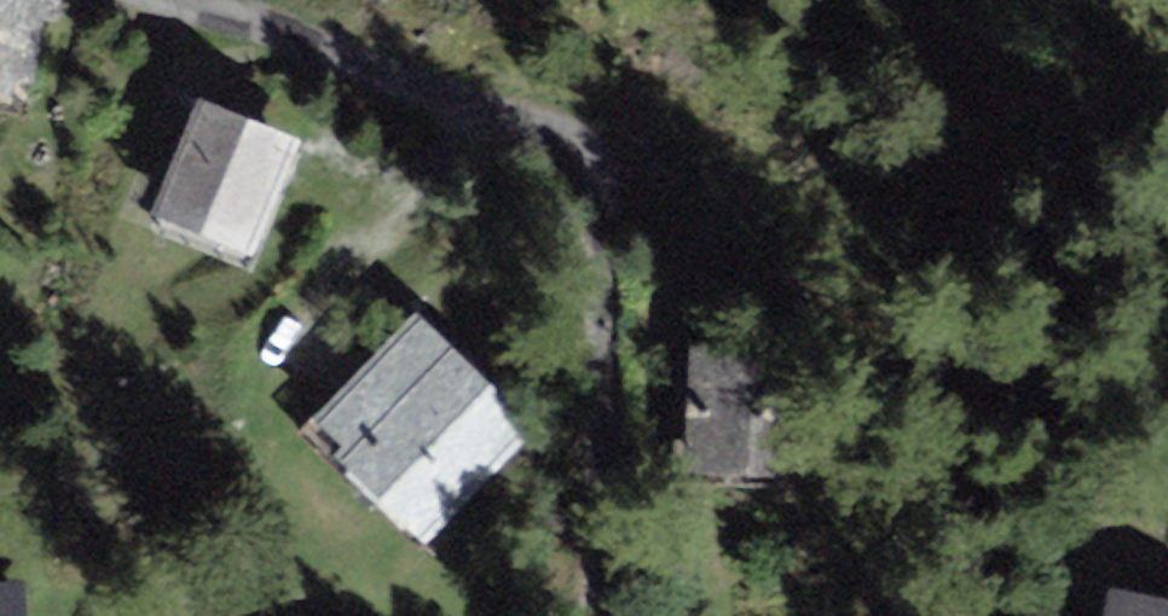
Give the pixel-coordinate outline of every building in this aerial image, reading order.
[(49,0),(0,0),(0,93),(31,100),(53,1),(49,0)] [(249,249),(288,146),(200,113),(161,215),(249,249)] [(528,438),(420,324),(317,422),(425,535),(528,438)] [(803,360),(696,361),(696,469),(804,468),(803,360)] [(0,589),(0,615),(25,615),(23,588),(0,589)] [(1118,602),(1115,615),(1167,615),(1167,612),(1118,602)]
